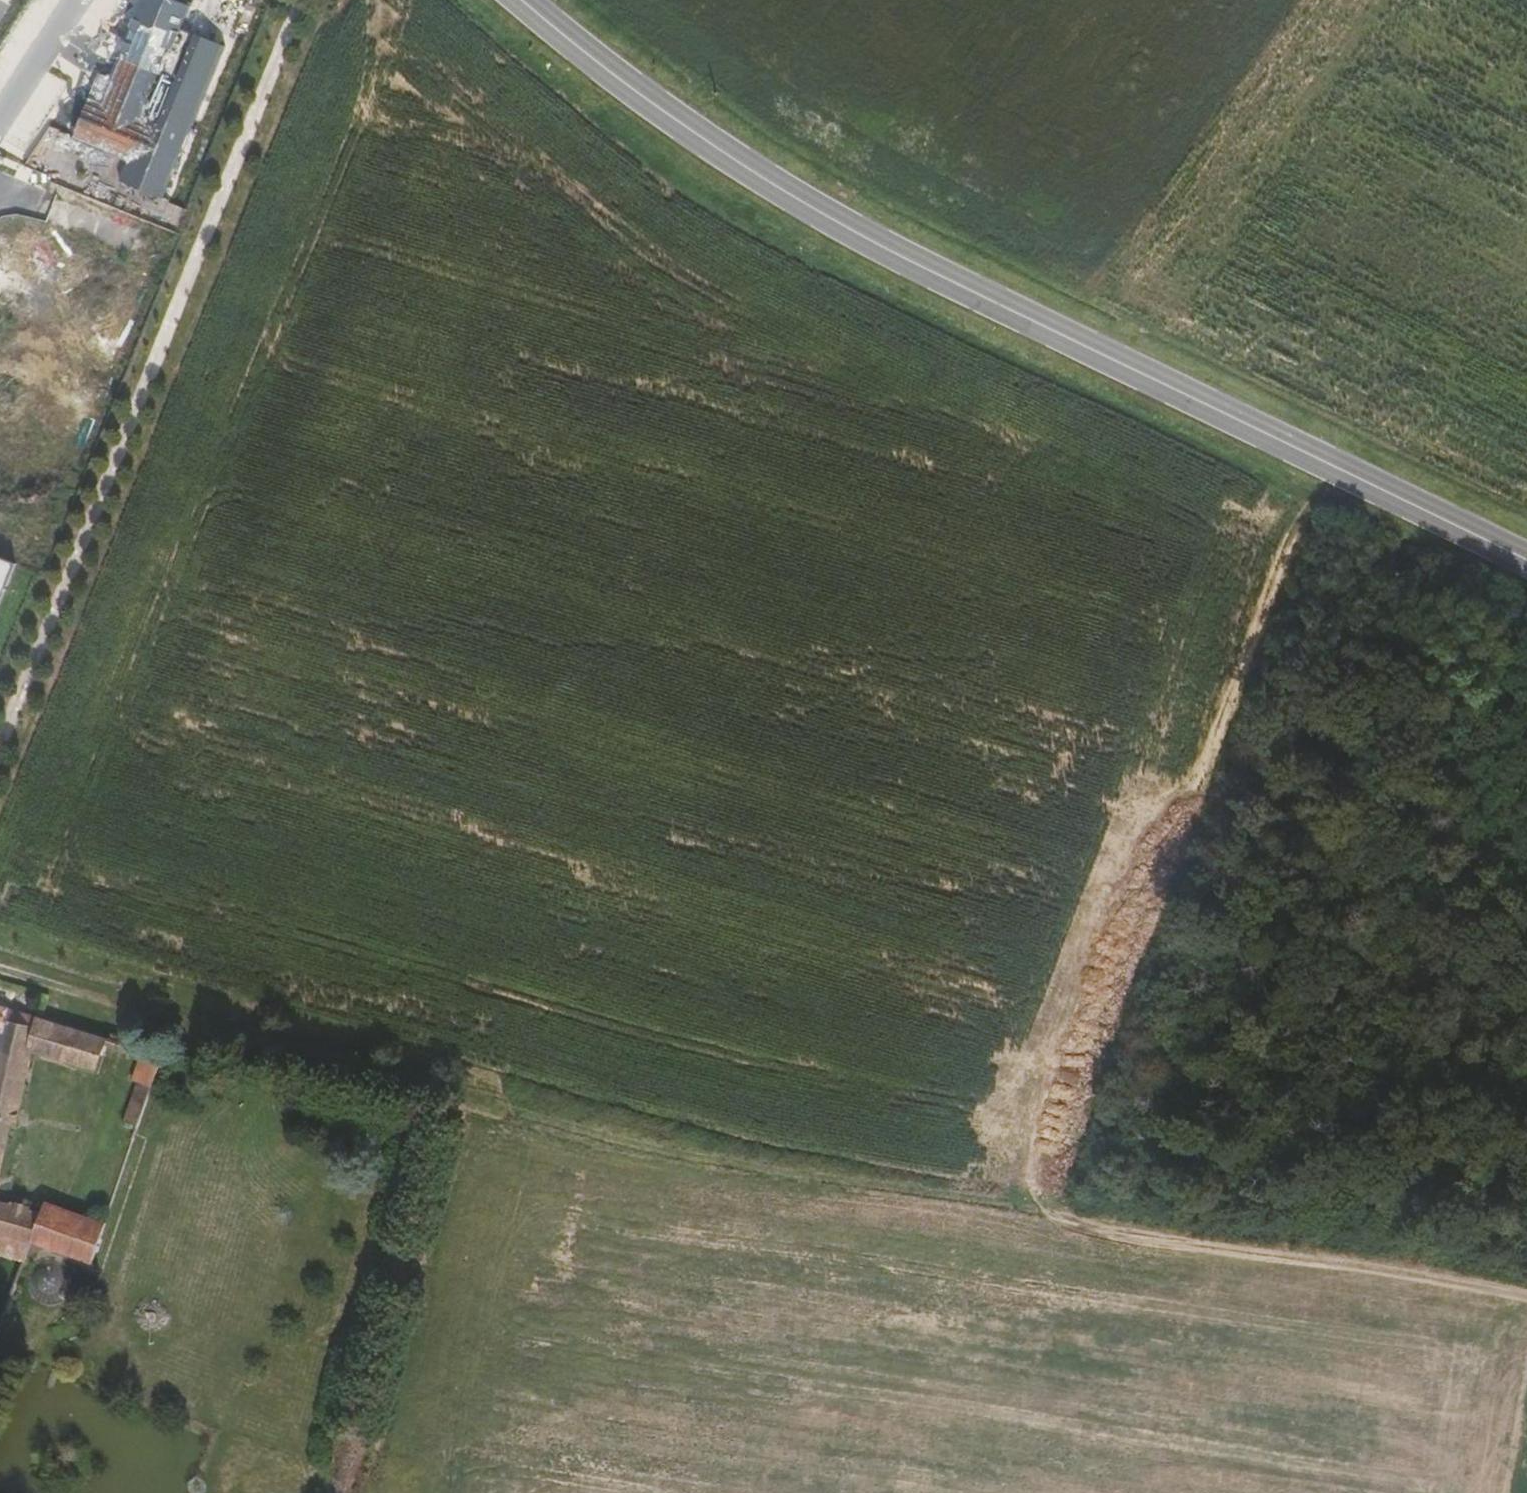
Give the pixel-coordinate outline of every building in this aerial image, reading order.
[(221,40),(191,25),(194,4),(185,0),(139,0),(95,103),(80,97),(66,135),(130,163),(123,180),(163,196),(221,40)] [(35,1016),(38,1003),(3,992),(1,1006),(0,1010),(0,1147),(35,1016)] [(38,1003),(35,1016),(97,1037),(103,1011),(40,994),(38,1003)] [(121,1104),(138,1112),(166,1029),(147,1023),(121,1104)] [(33,1238),(38,1225),(88,1240),(91,1240),(96,1240),(103,1217),(0,1182),(0,1229),(33,1238)]
